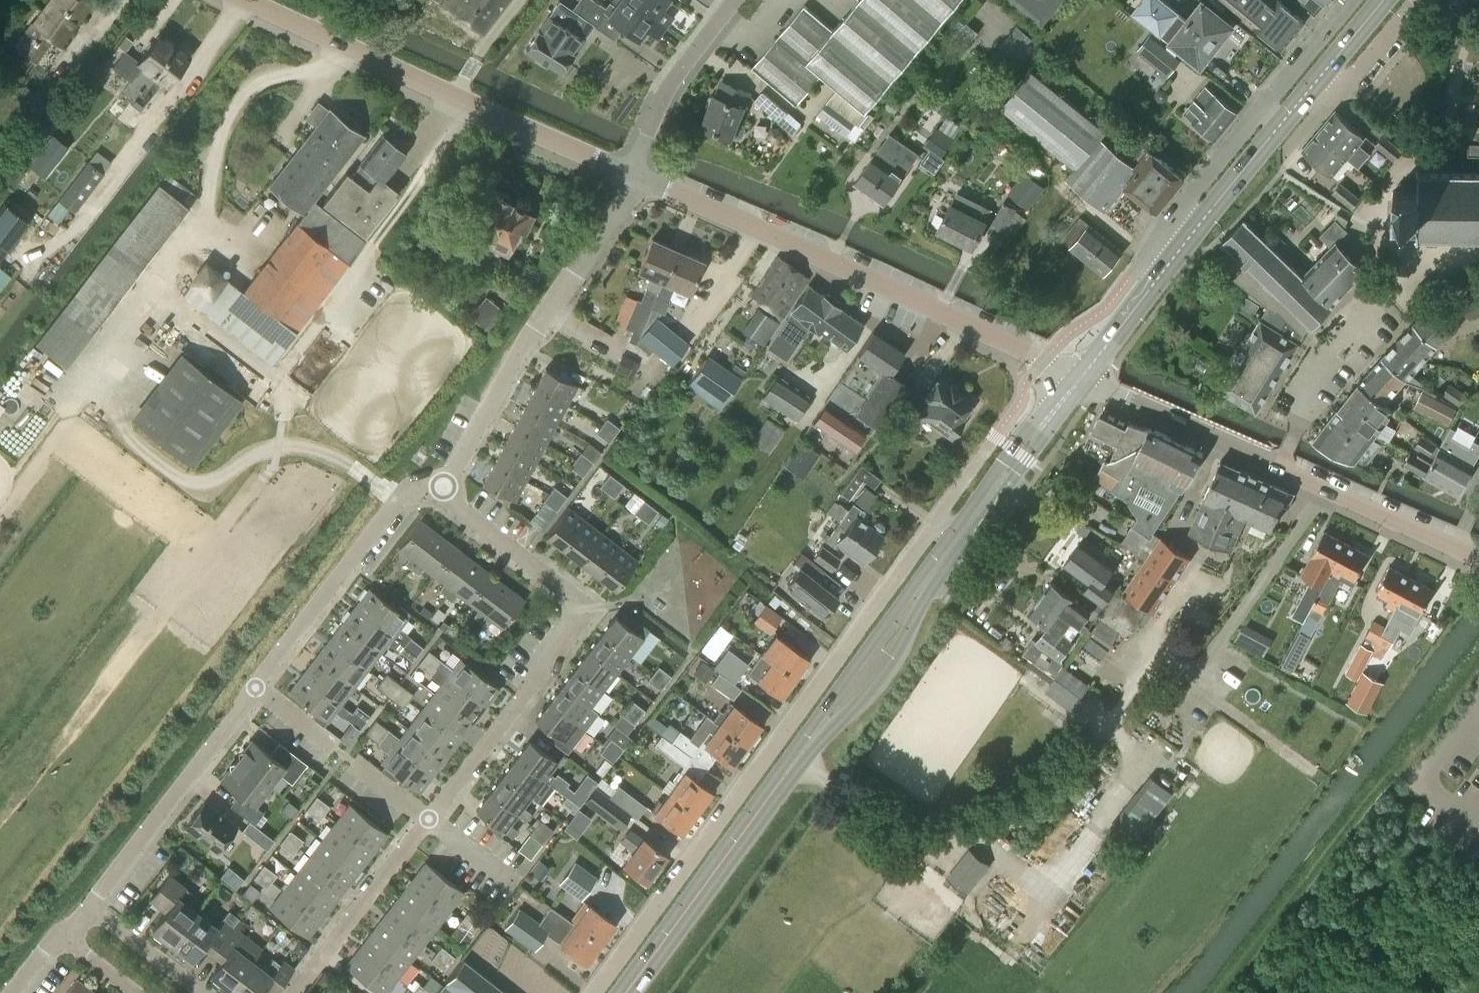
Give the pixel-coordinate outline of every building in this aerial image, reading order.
[(90,4),(86,0),(51,0),(33,24),(30,22),(13,45),(35,61),(52,39),(59,45),(90,4)] [(444,3),(483,34),(508,0),(446,0),(444,3)] [(575,5),(572,9),(586,18),(596,25),(604,13),(638,38),(646,27),(658,35),(665,25),(631,0),(618,0),(615,5),(609,2),(605,7),(595,0),(567,0),(575,5)] [(665,25),(673,14),(662,6),(667,0),(631,0),(665,25)] [(751,67),(796,104),(822,74),(866,110),(959,0),(858,0),(833,29),(804,5),(751,67)] [(1041,27),(1062,0),(1008,0),(1041,27)] [(1161,31),(1163,28),(1175,37),(1172,40),(1202,63),(1232,24),(1203,1),(1185,24),(1174,15),(1177,10),(1164,0),(1142,0),(1134,10),(1161,31)] [(1306,22),(1283,4),(1283,3),(1280,0),(1222,0),(1260,31),(1283,50),(1306,22)] [(1316,16),(1329,0),(1305,0),(1301,4),(1316,16)] [(576,33),(586,18),(572,9),(558,1),(526,48),(562,72),(584,38),(576,33)] [(1448,18),(1458,26),(1463,19),(1454,12),(1448,18)] [(1136,50),(1167,76),(1182,57),(1151,32),(1136,50)] [(124,88),(134,96),(174,45),(159,34),(138,61),(143,65),(124,88)] [(189,57),(174,45),(134,96),(130,101),(140,109),(163,80),(168,84),(189,57)] [(1002,49),(993,60),(1009,74),(1019,63),(1002,49)] [(93,75),(102,63),(91,55),(82,66),(93,75)] [(1000,108),(1076,169),(1069,178),(1106,210),(1125,186),(1157,212),(1185,177),(1142,142),(1127,160),(1100,139),(1107,129),(1031,69),(1000,108)] [(743,124),(738,122),(749,92),(721,82),(716,95),(715,94),(703,125),(739,139),(742,138),(746,129),(743,124)] [(1215,140),(1238,114),(1238,113),(1207,86),(1184,114),(1215,140)] [(758,103),(779,121),(793,133),(802,124),(765,92),(764,94),(764,93),(758,103)] [(823,103),(810,92),(791,113),(804,124),(823,103)] [(227,279),(227,278),(207,262),(191,282),(192,283),(183,294),(272,363),(328,290),(366,240),(313,200),(364,135),(329,108),(328,109),(318,101),(306,117),(316,125),(269,186),(304,213),(243,292),(227,279)] [(818,114),(845,134),(855,142),(865,128),(828,101),(818,114)] [(1337,110),(1318,133),(1347,157),(1359,167),(1371,153),(1359,143),(1366,134),(1337,110)] [(937,127),(924,146),(941,158),(962,127),(947,116),(939,128),(937,127)] [(1115,120),(1115,129),(1129,130),(1130,120),(1127,117),(1120,117),(1115,120)] [(1318,133),(1303,150),(1332,175),(1347,157),(1318,133)] [(406,152),(396,144),(383,134),(351,176),(346,172),(322,202),(365,235),(399,192),(385,181),(406,152)] [(1384,134),(1377,143),(1395,159),(1403,150),(1384,134)] [(52,135),(30,163),(43,173),(65,145),(64,144),(52,135)] [(854,184),(869,194),(905,145),(891,135),(876,156),(874,155),(854,184)] [(905,145),(869,194),(884,205),(904,177),(903,176),(919,155),(905,145)] [(104,173),(88,161),(59,199),(75,211),(104,173)] [(1029,208),(1046,187),(1025,171),(1008,192),(1029,208)] [(1400,193),(1393,193),(1393,220),(1401,221),(1400,236),(1417,236),(1415,240),(1417,241),(1419,239),(1426,239),(1426,245),(1438,245),(1438,240),(1473,240),(1473,246),(1478,246),(1478,174),(1420,173),(1418,171),(1417,173),(1418,174),(1418,181),(1400,181),(1400,193)] [(155,180),(33,344),(65,367),(187,203),(155,180)] [(1334,192),(1352,207),(1360,198),(1341,182),(1334,192)] [(473,204),(466,221),(476,225),(475,227),(484,231),(492,235),(488,244),(507,253),(518,227),(524,231),(532,215),(509,204),(510,201),(507,200),(505,195),(498,191),(493,194),(491,193),(483,209),(473,204)] [(957,193),(940,230),(973,246),(975,246),(992,209),(990,208),(981,204),(957,193)] [(0,206),(0,260),(29,222),(3,202),(0,206)] [(993,224),(1005,230),(1016,208),(1003,202),(993,224)] [(1080,217),(1062,239),(1071,246),(1070,247),(1104,275),(1122,252),(1080,217)] [(1331,304),(1364,270),(1336,240),(1346,229),(1335,218),(1320,234),(1331,244),(1300,274),(1331,304)] [(1231,274),(1270,306),(1276,310),(1278,308),(1303,333),(1309,326),(1310,327),(1331,304),(1300,274),(1244,220),(1222,243),(1231,252),(1226,257),(1223,253),(1215,261),(1231,274)] [(652,308),(658,295),(677,249),(652,238),(639,269),(652,275),(641,301),(637,300),(626,326),(633,330),(629,339),(637,342),(652,308)] [(702,260),(677,249),(658,295),(669,299),(675,285),(688,291),(702,260)] [(810,278),(777,255),(750,294),(766,306),(762,311),(760,309),(744,331),(763,345),(783,318),(782,317),(810,278)] [(11,275),(0,267),(0,289),(11,275)] [(793,354),(789,352),(808,325),(819,334),(821,331),(839,306),(838,300),(829,293),(822,294),(809,284),(767,345),(785,358),(786,356),(790,358),(793,354)] [(1459,302),(1469,319),(1478,313),(1478,291),(1459,302)] [(669,299),(658,295),(652,308),(664,314),(670,299),(669,299)] [(502,310),(485,296),(470,316),(487,329),(502,310)] [(1252,316),(1260,304),(1247,296),(1239,308),(1252,316)] [(1457,329),(1436,304),(1413,322),(1397,340),(1422,362),(1434,348),(1457,329)] [(836,342),(846,349),(863,323),(839,306),(821,331),(832,339),(830,342),(834,344),(836,342)] [(1270,306),(1219,388),(1256,411),(1298,342),(1303,333),(1278,308),(1276,310),(1270,306)] [(641,337),(637,342),(649,352),(653,347),(672,362),(687,343),(656,318),(641,337)] [(890,373),(903,353),(872,331),(824,402),(825,402),(848,417),(871,433),(892,402),(904,384),(904,383),(890,373)] [(1405,378),(1411,381),(1421,386),(1424,382),(1414,373),(1422,362),(1397,340),(1381,357),(1382,358),(1381,358),(1405,378)] [(193,466),(242,398),(177,352),(128,420),(193,466)] [(627,374),(628,373),(634,376),(640,362),(633,359),(634,359),(622,354),(616,369),(627,374)] [(740,378),(707,356),(687,384),(720,406),(740,378)] [(1358,383),(1384,403),(1405,378),(1381,358),(1358,383)] [(546,367),(535,387),(566,404),(577,384),(546,367)] [(777,375),(762,397),(794,419),(809,397),(777,375)] [(916,408),(920,411),(919,413),(951,437),(963,420),(961,419),(969,409),(966,406),(971,400),(939,377),(916,408)] [(1456,409),(1422,391),(1423,389),(1421,386),(1411,381),(1408,389),(1406,390),(1405,390),(1410,394),(1420,396),(1415,406),(1449,424),(1456,409)] [(1467,394),(1449,382),(1441,394),(1459,406),(1467,394)] [(1392,409),(1384,403),(1358,383),(1348,396),(1384,422),(1392,409)] [(916,393),(904,384),(892,402),(904,410),(916,393)] [(535,387),(525,406),(556,423),(566,404),(535,387)] [(1348,396),(1338,409),(1375,436),(1376,434),(1384,422),(1348,396)] [(825,402),(810,425),(833,440),(848,417),(825,402)] [(525,406),(514,425),(546,442),(556,423),(525,406)] [(1126,500),(1134,512),(1138,517),(1121,543),(1139,555),(1150,538),(1151,539),(1155,533),(1153,532),(1183,489),(1203,453),(1156,430),(1128,422),(1102,408),(1084,444),(1085,449),(1088,450),(1084,457),(1093,462),(1089,468),(1090,468),(1082,483),(1102,495),(1106,488),(1127,500),(1126,500)] [(1375,436),(1338,409),(1314,439),(1355,461),(1375,436)] [(751,441),(768,452),(784,429),(767,417),(751,441)] [(848,417),(833,440),(856,456),(871,433),(848,417)] [(601,425),(614,435),(620,428),(607,418),(601,425)] [(514,425),(504,444),(535,461),(546,442),(514,425)] [(614,435),(601,425),(596,432),(609,442),(614,435)] [(1425,476),(1459,494),(1478,455),(1478,439),(1452,425),(1441,446),(1432,464),(1431,465),(1431,466),(1426,476),(1425,475),(1425,476)] [(1419,457),(1432,464),(1441,446),(1422,436),(1417,447),(1423,451),(1419,457)] [(785,465),(802,477),(819,453),(801,441),(785,465)] [(504,444),(494,463),(525,480),(535,461),(504,444)] [(575,459),(588,469),(594,462),(581,452),(575,459)] [(1414,469),(1425,475),(1426,476),(1431,466),(1431,465),(1419,459),(1410,455),(1405,465),(1414,469)] [(588,469),(575,459),(570,466),(582,476),(588,469)] [(1208,541),(1240,469),(1220,460),(1189,533),(1208,541)] [(514,500),(525,480),(494,463),(483,483),(514,500)] [(881,478),(861,464),(840,492),(849,499),(863,480),(874,487),(881,478)] [(1288,491),(1240,469),(1208,541),(1231,551),(1246,518),(1271,530),(1288,491)] [(607,492),(617,479),(610,473),(600,486),(607,492)] [(617,479),(607,492),(614,497),(624,484),(617,479)] [(876,493),(865,485),(855,499),(866,507),(876,493)] [(549,493),(562,503),(567,496),(554,486),(549,493)] [(562,503),(549,493),(543,500),(556,510),(562,503)] [(641,518),(651,505),(644,499),(634,512),(641,518)] [(839,521),(847,527),(846,528),(872,547),(882,534),(880,533),(883,529),(883,524),(879,521),(874,522),(871,526),(860,518),(865,511),(853,502),(848,509),(838,502),(838,503),(834,500),(827,511),(839,521)] [(651,505),(641,518),(648,523),(658,510),(651,505)] [(564,548),(585,520),(568,506),(546,535),(564,548)] [(404,563),(412,568),(438,533),(421,520),(399,548),(409,556),(404,563)] [(602,533),(585,520),(564,548),(581,561),(602,533)] [(839,521),(830,534),(826,532),(822,538),(834,546),(837,542),(862,561),(872,547),(846,528),(847,527),(839,521)] [(1300,602),(1292,617),(1303,623),(1308,614),(1346,542),(1324,531),(1311,556),(1312,556),(1302,574),(1312,580),(1300,602)] [(423,567),(434,575),(456,546),(438,533),(412,568),(418,574),(423,567)] [(619,546),(602,533),(581,561),(598,574),(619,546)] [(1163,539),(1126,592),(1118,588),(1099,618),(1101,619),(1094,630),(1112,643),(1120,631),(1126,635),(1131,627),(1133,628),(1146,604),(1152,609),(1188,556),(1163,539)] [(1064,565),(1090,584),(1085,591),(1103,605),(1117,586),(1107,578),(1115,567),(1081,542),(1064,565)] [(1346,542),(1308,614),(1320,621),(1338,585),(1352,592),(1358,579),(1356,578),(1368,554),(1346,542)] [(822,545),(813,558),(831,570),(839,559),(822,545)] [(439,589),(446,594),(473,560),(456,546),(434,575),(444,583),(439,589)] [(619,546),(598,574),(615,588),(637,560),(619,546)] [(793,563),(799,568),(786,583),(791,587),(789,590),(800,599),(802,596),(814,605),(812,608),(824,618),(833,606),(830,604),(837,596),(804,570),(812,560),(802,552),(793,563)] [(458,593),(468,601),(490,573),(473,560),(446,594),(453,600),(458,593)] [(1385,605),(1394,610),(1411,577),(1389,566),(1376,590),(1389,597),(1385,605)] [(473,616),(480,621),(507,586),(490,573),(468,601),(478,609),(473,616)] [(1433,589),(1411,577),(1394,610),(1403,614),(1407,607),(1420,614),(1433,589)] [(1074,599),(1051,582),(1040,597),(1081,624),(1090,612),(1074,599)] [(525,599),(507,586),(480,621),(487,626),(492,620),(503,628),(525,599)] [(411,635),(400,627),(410,613),(399,605),(396,609),(369,588),(356,605),(418,653),(423,647),(410,636),(411,635)] [(1070,640),(1080,625),(1081,624),(1040,597),(1029,612),(1048,625),(1037,641),(1061,658),(1073,642),(1070,640)] [(768,606),(767,607),(759,601),(753,609),(761,615),(755,623),(769,634),(782,616),(768,606)] [(381,652),(388,642),(413,660),(418,653),(356,605),(343,622),(381,652)] [(445,613),(438,607),(430,617),(438,623),(445,613)] [(602,633),(630,655),(644,637),(641,635),(647,628),(628,613),(622,621),(615,615),(602,633)] [(1377,641),(1385,626),(1374,620),(1366,635),(1377,641)] [(343,622),(330,639),(368,669),(381,652),(343,622)] [(1242,624),(1234,639),(1266,654),(1273,639),(1242,624)] [(1389,647),(1396,632),(1385,626),(1377,641),(1373,649),(1371,652),(1382,658),(1388,647),(1389,647)] [(1300,632),(1281,668),(1291,673),(1310,637),(1300,632)] [(602,633),(588,650),(617,672),(630,655),(602,633)] [(761,654),(770,661),(794,678),(809,658),(776,634),(761,654)] [(354,686),(368,669),(330,639),(316,657),(354,686)] [(1358,678),(1371,652),(1373,649),(1362,644),(1361,643),(1346,672),(1358,678)] [(714,667),(734,683),(748,663),(728,648),(714,667)] [(588,650),(575,667),(604,689),(617,672),(588,650)] [(424,657),(437,667),(442,661),(429,651),(424,657)] [(781,697),(794,678),(770,661),(761,654),(747,673),(781,697)] [(1034,654),(1026,664),(1046,679),(1054,668),(1034,654)] [(316,657),(303,674),(341,703),(354,686),(316,657)] [(437,667),(424,657),(418,665),(431,675),(437,667)] [(461,659),(448,676),(486,705),(499,688),(461,659)] [(653,673),(666,683),(672,675),(658,665),(653,673)] [(1046,690),(1072,709),(1090,684),(1064,665),(1046,690)] [(575,667),(562,684),(590,706),(604,689),(575,667)] [(711,683),(733,699),(741,688),(719,672),(711,683)] [(387,673),(382,680),(395,690),(400,683),(387,673)] [(666,683),(653,673),(648,680),(661,690),(666,683)] [(1365,673),(1350,702),(1366,710),(1381,682),(1365,673)] [(366,722),(352,711),(352,712),(341,704),(341,703),(303,674),(289,691),(316,712),(312,717),(324,726),(335,711),(343,717),(347,719),(360,729),(366,722)] [(473,722),(486,705),(448,676),(435,693),(473,722)] [(376,687),(389,697),(395,690),(382,680),(376,687)] [(413,693),(400,683),(395,690),(408,700),(413,693)] [(597,713),(590,707),(590,706),(562,684),(549,702),(584,729),(597,713)] [(403,707),(408,700),(395,690),(389,697),(403,707)] [(435,693),(421,710),(459,740),(473,722),(435,693)] [(627,707),(640,717),(645,709),(632,700),(627,707)] [(713,719),(713,720),(749,746),(759,733),(755,731),(760,724),(730,701),(722,712),(720,710),(713,719)] [(535,719),(550,731),(546,736),(567,752),(584,729),(549,702),(535,719)] [(352,711),(366,722),(371,715),(357,705),(352,711)] [(640,717),(627,707),(621,714),(634,724),(640,717)] [(446,757),(459,740),(421,710),(408,727),(446,757)] [(713,720),(713,719),(707,715),(692,735),(701,741),(731,764),(736,757),(740,759),(749,746),(713,720)] [(408,727),(400,738),(375,719),(370,726),(384,736),(395,745),(433,774),(446,757),(408,727)] [(370,726),(365,733),(379,743),(384,736),(370,726)] [(671,742),(690,756),(699,744),(680,730),(671,742)] [(671,742),(661,734),(654,744),(683,766),(690,756),(671,742)] [(611,738),(606,745),(618,755),(624,748),(611,738)] [(237,760),(269,785),(279,773),(292,783),(307,763),(283,745),(274,757),(252,740),(237,760)] [(566,796),(579,806),(585,798),(567,785),(569,782),(557,773),(555,776),(550,772),(558,761),(529,740),(515,758),(553,787),(553,786),(566,796)] [(396,781),(399,776),(419,792),(433,774),(395,745),(389,752),(381,762),(385,765),(382,770),(396,781)] [(613,762),(618,755),(606,745),(600,752),(613,762)] [(531,797),(532,796),(541,803),(553,787),(515,758),(502,775),(531,797)] [(254,804),(269,785),(237,760),(222,779),(243,797),(234,809),(249,820),(259,828),(259,827),(267,817),(263,813),(264,812),(254,804)] [(676,783),(669,792),(696,812),(712,791),(681,768),(672,780),(676,783)] [(518,814),(518,813),(526,819),(532,812),(524,806),(531,797),(502,775),(489,793),(518,814)] [(596,785),(613,799),(637,818),(646,806),(618,785),(616,788),(601,777),(595,785),(596,785)] [(1133,844),(1174,792),(1155,777),(1114,828),(1133,844)] [(596,785),(585,799),(602,813),(620,827),(630,814),(596,785)] [(681,832),(696,812),(669,792),(662,802),(658,799),(651,809),(681,832)] [(476,810),(488,819),(485,824),(501,836),(505,832),(512,838),(518,830),(510,823),(518,814),(489,793),(476,810)] [(311,803),(325,813),(330,806),(317,795),(311,803)] [(574,813),(579,806),(566,796),(561,803),(574,813)] [(205,801),(186,827),(217,850),(236,825),(205,801)] [(325,813),(311,803),(306,809),(320,820),(325,813)] [(349,804),(336,821),(374,851),(388,833),(349,804)] [(534,827),(547,837),(553,829),(540,819),(534,827)] [(259,828),(249,820),(242,830),(267,850),(275,840),(259,827),(259,828)] [(336,821),(323,838),(361,868),(374,851),(336,821)] [(547,837),(534,827),(529,834),(542,843),(547,837)] [(657,873),(655,869),(665,854),(643,838),(630,829),(620,841),(633,851),(624,864),(646,881),(648,879),(652,879),(657,873)] [(285,837),(298,847),(304,840),(290,830),(285,837)] [(298,847),(285,837),(280,843),(293,853),(298,847)] [(323,838),(310,856),(348,885),(361,868),(323,838)] [(947,878),(967,893),(990,864),(970,849),(947,878)] [(310,856),(297,873),(335,902),(348,885),(310,856)] [(559,883),(574,894),(581,899),(597,875),(575,860),(559,883)] [(426,863),(412,880),(450,909),(464,891),(426,863)] [(259,871),(272,881),(277,874),(264,864),(259,871)] [(272,881),(259,871),(254,878),(267,888),(272,881)] [(297,873),(284,890),(321,919),(335,902),(297,873)] [(152,929),(154,931),(154,935),(160,940),(165,939),(171,944),(197,911),(185,902),(192,893),(169,875),(154,895),(169,907),(152,929)] [(437,926),(450,909),(412,880),(399,897),(437,926)] [(308,936),(321,919),(284,890),(270,907),(308,936)] [(399,897),(386,914),(424,943),(437,926),(399,897)] [(581,915),(575,924),(601,943),(615,923),(584,902),(577,911),(581,915)] [(601,943),(575,924),(549,906),(538,921),(520,907),(505,926),(534,948),(546,932),(556,939),(567,947),(564,951),(583,965),(586,961),(587,962),(601,943)] [(216,926),(197,911),(171,944),(191,960),(209,937),(218,944),(218,945),(232,927),(240,918),(229,910),(216,926)] [(462,919),(475,929),(481,922),(467,912),(462,919)] [(386,914),(373,931),(410,960),(424,943),(386,914)] [(475,929),(462,919),(457,925),(470,935),(475,929)] [(211,974),(230,989),(254,959),(261,949),(232,927),(218,945),(218,944),(216,946),(226,954),(211,974)] [(397,977),(410,960),(373,931),(360,948),(397,977)] [(437,952),(436,953),(449,963),(455,956),(441,946),(437,952)] [(397,977),(360,948),(346,966),(381,992),(385,992),(397,977)] [(449,963),(436,953),(431,960),(444,970),(449,963)] [(470,964),(463,958),(456,967),(435,992),(507,992),(470,964)] [(266,984),(275,991),(293,968),(284,961),(281,964),(274,959),(266,969),(254,959),(230,989),(235,992),(259,992),(266,984)] [(96,992),(77,978),(66,992),(95,992),(96,992)] [(413,990),(418,992),(432,992),(419,983),(413,990)]
